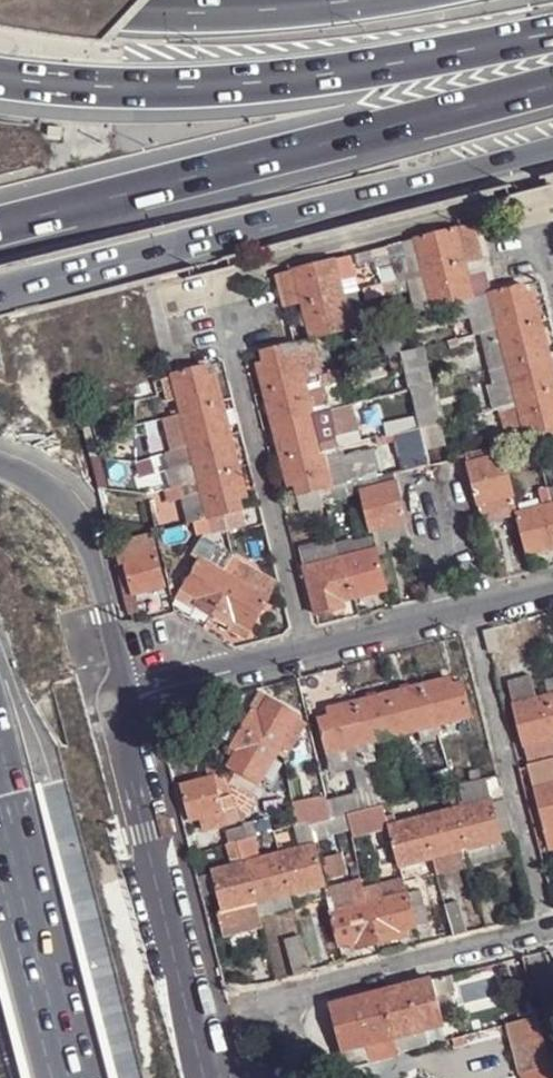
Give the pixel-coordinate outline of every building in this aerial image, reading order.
[(470,224),(455,228),(464,263),(480,259),(470,224)] [(455,228),(415,239),(419,257),(423,268),(425,278),(433,307),(449,303),(473,297),(468,275),(464,263),(455,228)] [(419,257),(415,239),(386,246),(390,265),(400,262),(419,257)] [(373,262),(370,250),(353,255),(356,267),(373,262)] [(419,257),(400,262),(405,278),(406,283),(417,280),(415,271),(423,268),(419,257)] [(302,303),(312,338),(351,328),(344,299),(341,290),(334,265),(333,259),(293,271),(302,303)] [(480,259),(464,263),(468,275),(484,271),(480,259)] [(334,265),(341,290),(350,287),(347,281),(352,279),(347,261),(334,265)] [(423,268),(415,271),(417,280),(425,278),(423,268)] [(302,303),(293,271),(276,275),(285,308),(302,303)] [(489,292),(484,271),(468,275),(473,297),(489,292)] [(416,311),(433,307),(425,278),(417,280),(406,283),(405,278),(385,283),(389,297),(411,291),(416,311)] [(385,283),(360,291),(366,309),(390,302),(389,297),(385,283)] [(534,301),(527,302),(526,295),(522,284),(489,292),(498,328),(508,365),(517,402),(527,437),(538,434),(542,446),(552,443),(552,373),(534,301)] [(352,296),(350,287),(341,290),(344,299),(352,296)] [(473,334),(480,334),(498,328),(489,292),(473,297),(449,303),(453,322),(469,318),(473,334)] [(533,293),(526,295),(527,302),(534,301),(533,293)] [(344,299),(351,328),(364,324),(357,295),(352,296),(344,299)] [(407,316),(375,326),(384,356),(399,352),(397,339),(413,334),(407,316)] [(489,371),(508,365),(498,328),(480,334),(489,371)] [(295,345),(304,381),(321,376),(311,341),(295,345)] [(295,343),(261,351),(264,362),(266,370),(259,371),(287,479),(293,477),(295,485),(298,495),(318,490),(332,486),(314,418),(304,381),(295,345),(295,343)] [(419,351),(398,356),(401,370),(404,370),(408,386),(426,381),(419,351)] [(264,362),(257,364),(259,371),(266,370),(264,362)] [(508,365),(489,371),(492,384),(486,385),(492,409),(496,407),(517,402),(508,365)] [(177,399),(181,416),(164,420),(172,454),(190,450),(197,478),(199,485),(208,520),(223,516),(242,512),(239,501),(238,494),(245,492),(217,385),(210,386),(208,380),(205,368),(172,377),(177,399)] [(342,384),(339,372),(321,376),(324,385),(333,383),(334,386),(342,384)] [(304,381),(314,418),(328,414),(331,414),(324,385),(321,376),(304,381)] [(172,377),(162,379),(167,401),(177,399),(172,377)] [(215,378),(208,380),(210,386),(217,385),(215,378)] [(423,451),(443,446),(438,425),(435,425),(431,406),(430,406),(426,387),(409,391),(414,410),(413,412),(417,430),(422,448),(423,451)] [(414,410),(409,391),(396,395),(405,432),(406,434),(417,430),(413,412),(414,410)] [(149,396),(136,400),(136,409),(149,407),(149,396)] [(517,402),(496,407),(501,425),(506,442),(511,441),(527,437),(517,402)] [(349,406),(337,409),(340,423),(353,420),(349,406)] [(314,418),(332,486),(343,482),(343,471),(340,459),(334,435),(338,434),(335,428),(333,428),(328,414),(314,418)] [(501,425),(486,429),(491,448),(501,445),(506,444),(506,442),(501,425)] [(406,434),(405,432),(396,434),(401,453),(422,448),(417,430),(406,434)] [(527,437),(511,441),(514,454),(530,450),(527,437)] [(501,445),(491,448),(470,454),(472,462),(503,454),(501,445)] [(197,478),(190,450),(172,454),(169,455),(173,473),(170,474),(174,491),(170,492),(174,506),(183,503),(179,488),(191,486),(189,480),(197,478)] [(335,497),(335,499),(361,492),(360,491),(358,482),(381,476),(380,473),(382,473),(376,450),(340,459),(343,471),(343,482),(332,486),(335,497)] [(517,512),(503,454),(472,462),(467,463),(483,522),(517,512)] [(381,476),(358,482),(360,491),(396,481),(394,473),(381,476)] [(293,477),(287,479),(289,486),(295,485),(293,477)] [(197,478),(189,480),(191,486),(192,488),(199,485),(197,478)] [(372,531),(406,522),(396,481),(360,491),(361,492),(371,531),(372,531)] [(189,525),(208,520),(199,485),(192,488),(191,486),(179,488),(183,503),(189,525)] [(552,485),(538,489),(542,505),(517,512),(520,523),(525,542),(528,554),(552,547),(552,488),(552,485)] [(332,486),(318,490),(321,500),(335,497),(332,486)] [(318,490),(298,495),(294,496),(299,514),(323,507),(321,500),(318,490)] [(245,492),(238,494),(239,501),(246,499),(245,492)] [(223,516),(208,520),(212,534),(226,530),(223,516)] [(410,535),(406,522),(372,531),(373,535),(375,544),(410,535)] [(138,595),(166,588),(152,535),(112,545),(118,568),(127,566),(134,596),(138,595)] [(333,539),(299,548),(316,614),(338,609),(336,603),(343,601),(387,590),(377,551),(375,544),(373,535),(334,544),(333,539)] [(410,535),(375,544),(377,551),(412,543),(410,535)] [(192,554),(202,560),(194,573),(183,590),(193,596),(200,600),(197,606),(230,626),(228,629),(246,640),(252,632),(270,602),(250,590),(262,571),(241,559),(230,578),(225,574),(236,556),(203,536),(192,554)] [(127,566),(118,568),(126,598),(134,596),(127,566)] [(174,585),(183,590),(194,573),(185,567),(174,585)] [(262,571),(250,590),(270,602),(281,583),(262,571)] [(138,595),(134,596),(126,598),(130,616),(143,613),(138,595)] [(200,600),(193,596),(190,602),(197,606),(200,600)] [(508,681),(514,706),(539,700),(532,675),(508,681)] [(471,715),(463,682),(452,684),(445,685),(443,680),(329,709),(331,716),(319,719),(328,752),(363,744),(371,741),(420,728),(437,725),(467,716),(471,715)] [(543,683),(547,698),(552,696),(552,680),(543,683)] [(295,718),(297,715),(262,693),(251,709),(254,710),(232,746),(238,750),(235,757),(229,767),(249,778),(258,783),(263,775),(274,756),(276,753),(280,745),(295,718)] [(514,706),(528,762),(552,756),(552,696),(547,698),(539,700),(514,706)] [(289,750),(287,753),(292,755),(308,727),(295,718),(280,745),(289,750)] [(441,739),(437,725),(420,728),(424,743),(441,739)] [(371,741),(363,744),(365,752),(370,750),(373,749),(371,741)] [(363,744),(328,752),(334,778),(355,774),(371,769),(367,756),(371,754),(370,750),(365,752),(363,744)] [(280,745),(276,753),(284,758),(287,753),(289,750),(280,745)] [(232,746),(228,753),(235,757),(238,750),(232,746)] [(371,769),(375,784),(383,782),(375,754),(371,754),(367,756),(371,769)] [(285,763),(274,756),(263,775),(274,782),(285,763)] [(529,768),(546,830),(552,828),(552,762),(529,768)] [(208,772),(209,779),(214,778),(217,789),(223,813),(200,818),(205,834),(243,823),(226,777),(222,778),(219,768),(208,772)] [(375,784),(371,769),(355,774),(360,793),(339,799),(339,804),(342,817),(350,815),(380,808),(375,784)] [(514,837),(497,776),(486,779),(487,780),(492,800),(502,840),(514,837)] [(209,779),(201,781),(204,792),(217,789),(214,778),(209,779)] [(258,783),(249,778),(242,791),(254,799),(265,786),(258,783)] [(492,800),(487,780),(456,787),(459,799),(461,807),(492,800)] [(200,818),(223,813),(217,789),(204,792),(201,781),(183,786),(191,821),(200,818)] [(375,784),(380,808),(384,807),(394,804),(389,781),(383,782),(375,784)] [(173,788),(181,822),(191,821),(183,786),(173,788)] [(326,796),(293,804),(296,814),(329,807),(326,796)] [(459,799),(451,801),(453,810),(461,807),(459,799)] [(400,866),(434,858),(465,850),(502,840),(492,800),(461,807),(453,810),(398,824),(389,826),(390,829),(400,866)] [(262,838),(266,858),(316,845),(346,833),(342,817),(339,804),(329,807),(296,814),(299,828),(262,838)] [(387,818),(384,807),(380,808),(350,815),(355,837),(390,829),(389,826),(387,818)] [(395,815),(387,818),(389,826),(398,824),(395,815)] [(232,867),(213,872),(214,876),(219,896),(224,912),(217,913),(224,940),(264,930),(262,922),(257,903),(290,894),(326,885),(316,845),(266,858),(252,861),(244,864),(242,856),(239,845),(252,842),(248,830),(228,835),(231,847),(227,849),(232,867)] [(516,848),(514,837),(502,840),(465,850),(467,860),(516,848)] [(465,850),(434,858),(437,868),(467,860),(465,850)] [(250,853),(242,856),(244,864),(252,861),(250,853)] [(342,853),(322,859),(327,880),(348,874),(342,853)] [(434,858),(400,866),(402,876),(437,868),(434,858)] [(219,896),(214,876),(199,880),(204,900),(219,896)] [(351,884),(356,906),(408,893),(404,880),(364,890),(361,881),(351,884)] [(356,906),(351,884),(325,891),(331,913),(356,906)] [(340,947),(352,943),(359,942),(360,948),(401,938),(399,932),(406,930),(417,928),(410,900),(408,893),(356,906),(331,913),(340,947)] [(290,894),(257,903),(262,922),(295,913),(290,894)] [(422,896),(410,900),(417,928),(429,924),(422,896)] [(454,937),(468,933),(460,901),(445,904),(454,937)] [(304,938),(287,942),(296,977),(312,972),(304,938)] [(354,950),(360,948),(359,942),(352,943),(354,950)] [(464,980),(468,1009),(501,1005),(498,975),(464,980)] [(434,981),(383,994),(394,1037),(398,1052),(430,1045),(426,1029),(444,1024),(434,981)] [(383,994),(330,1007),(342,1050),(345,1064),(352,1069),(372,1064),(371,1060),(398,1052),(394,1037),(383,994)] [(550,1068),(537,1018),(508,1026),(521,1075),(523,1075),(524,1077),(552,1077),(550,1068)]
